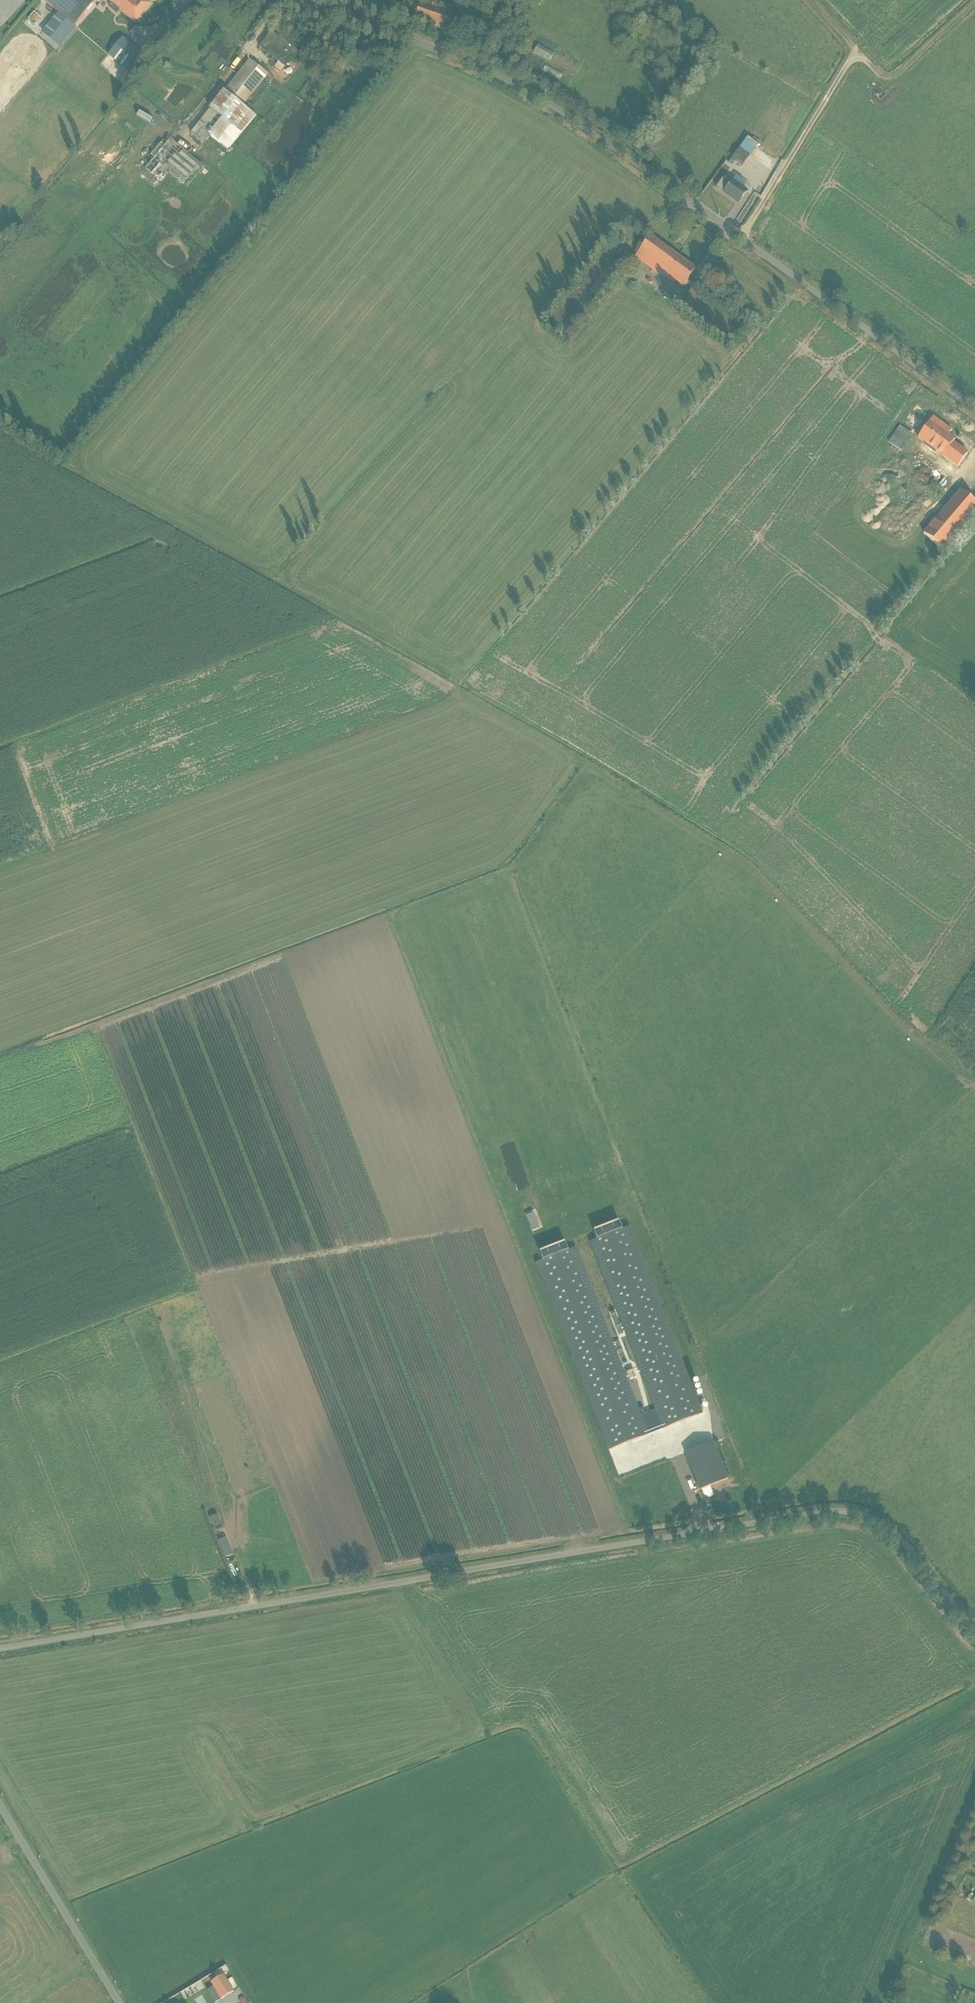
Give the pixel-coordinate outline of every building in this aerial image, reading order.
[(133,24),(151,5),(146,0),(107,0),(133,24)] [(414,21),(446,32),(452,14),(420,3),(414,21)] [(38,18),(47,25),(54,17),(45,11),(38,18)] [(10,30),(4,21),(0,18),(0,42),(10,30)] [(283,66),(296,52),(271,30),(258,44),(283,66)] [(135,37),(119,54),(132,66),(148,48),(135,37)] [(546,47),(543,56),(561,62),(564,54),(546,47)] [(263,58),(239,84),(257,101),(281,75),(263,58)] [(552,73),(571,80),(573,74),(555,66),(552,73)] [(241,151),(270,112),(236,88),(202,134),(211,141),(217,134),(241,151)] [(143,127),(135,128),(136,136),(144,135),(143,127)] [(746,162),(754,167),(770,143),(758,135),(738,164),(742,168),(746,162)] [(200,180),(213,165),(183,138),(158,167),(166,174),(174,165),(185,175),(179,181),(184,186),(189,179),(193,182),(197,177),(200,180)] [(715,187),(739,205),(748,193),(724,176),(715,187)] [(679,292),(696,269),(651,236),(634,259),(679,292)] [(974,447),(974,446),(929,412),(912,435),(959,469),(974,447)] [(974,524),(974,488),(971,485),(964,495),(962,493),(932,534),(955,551),(974,524)] [(536,1215),(543,1231),(552,1228),(545,1212),(536,1215)] [(620,1470),(630,1477),(683,1462),(679,1449),(673,1445),(677,1439),(661,1444),(650,1436),(685,1426),(688,1422),(684,1411),(676,1414),(672,1400),(660,1404),(649,1366),(637,1370),(634,1362),(628,1371),(624,1357),(612,1361),(606,1344),(612,1342),(604,1337),(603,1335),(623,1329),(613,1322),(590,1246),(582,1248),(580,1239),(550,1248),(552,1256),(554,1253),(620,1470)] [(222,1516),(224,1526),(231,1525),(228,1515),(222,1516)] [(229,1540),(237,1557),(244,1554),(236,1537),(229,1540)] [(225,1984),(221,1986),(227,2000),(246,1991),(237,1971),(222,1978),(225,1984)]
